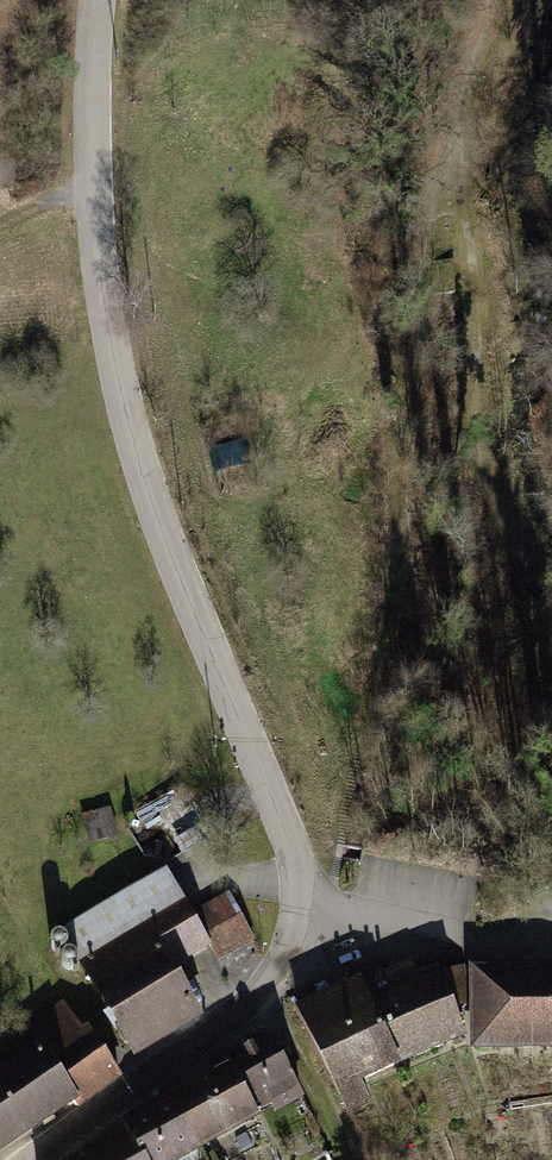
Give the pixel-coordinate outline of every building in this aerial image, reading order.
[(232,898),(92,965),(134,1052),(210,1016),(190,974),(254,943),(232,898)] [(407,960),(360,981),(399,1072),(468,1043),(441,970),(417,981),(407,960)] [(475,968),(475,1054),(551,1053),(551,967),(475,968)] [(360,981),(300,1008),(347,1126),(386,1111),(373,1080),(399,1072),(360,981)] [(125,1074),(71,990),(20,1023),(37,1050),(0,1073),(0,1155),(125,1074)] [(222,1052),(227,1064),(172,1092),(208,1150),(259,1128),(256,1115),(301,1094),(271,1030),(222,1052)] [(120,1121),(130,1140),(141,1159),(193,1159),(208,1150),(172,1092),(120,1121)] [(88,1159),(140,1159),(130,1140),(88,1159)]
